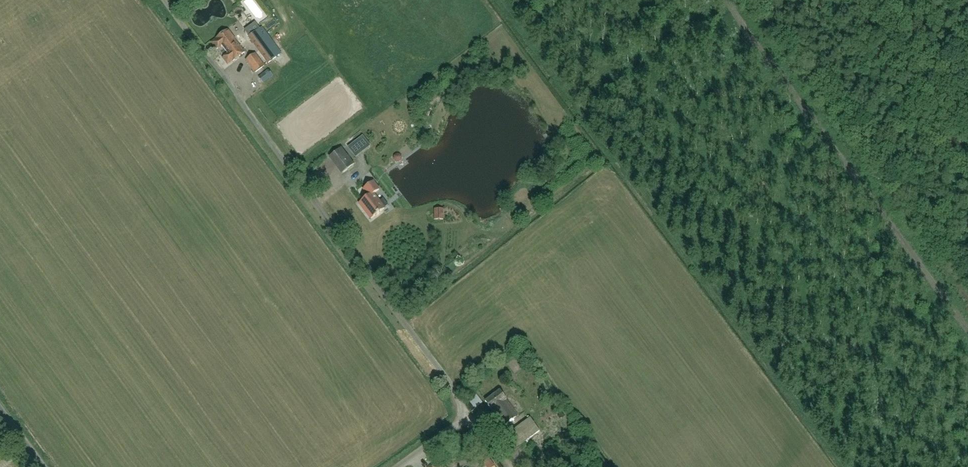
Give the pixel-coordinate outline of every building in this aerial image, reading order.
[(258,20),(267,14),(258,0),(245,0),(258,20)] [(249,37),(268,63),(280,55),(260,28),(249,37)] [(228,30),(214,40),(212,42),(218,50),(223,47),(228,54),(222,58),(228,65),(245,52),(228,30)] [(246,60),(256,72),(264,66),(255,53),(246,60)] [(269,68),(261,72),(264,77),(272,73),(269,68)] [(341,147),(330,156),(343,172),(354,164),(341,147)] [(388,205),(383,199),(380,202),(373,194),(379,190),(373,182),(364,189),(369,196),(360,204),(371,219),(377,214),(378,215),(380,214),(379,213),(384,209),(388,205)] [(434,211),(434,219),(443,219),(443,211),(434,211)] [(500,390),(485,401),(504,426),(518,416),(500,390)] [(475,404),(482,399),(478,393),(471,398),(475,404)] [(550,409),(557,405),(553,399),(546,403),(550,409)] [(530,418),(509,433),(518,446),(540,431),(530,418)]
